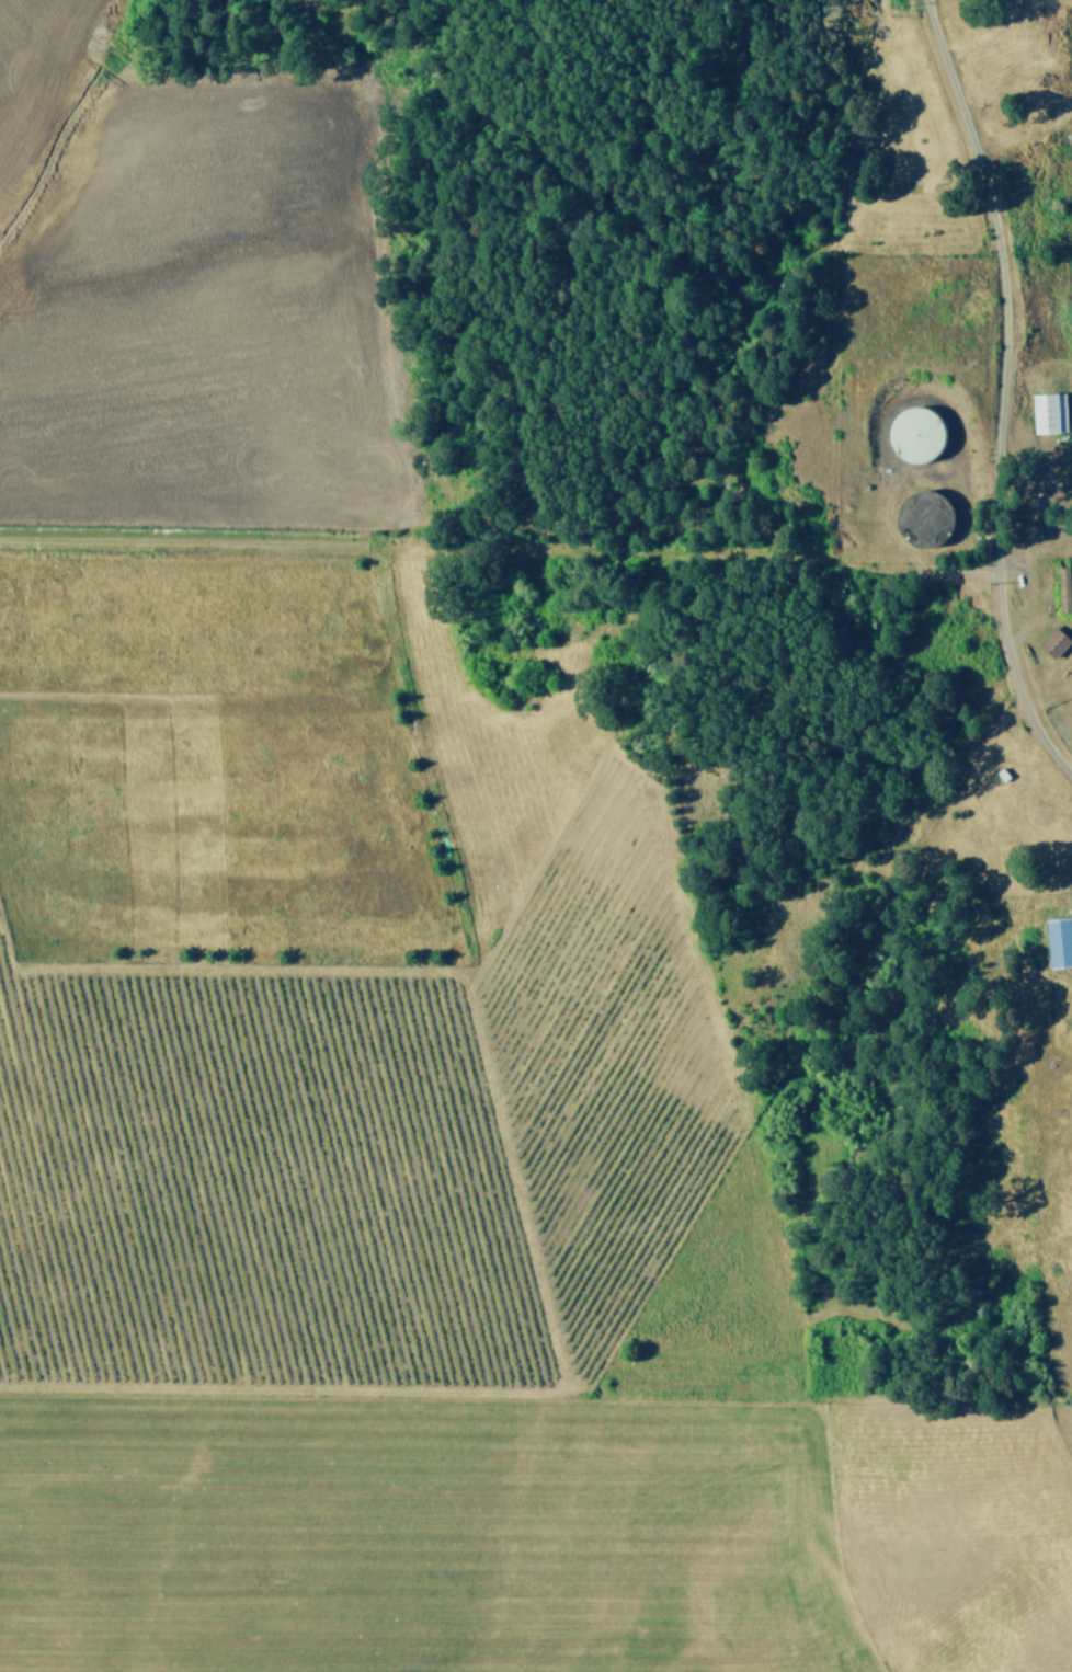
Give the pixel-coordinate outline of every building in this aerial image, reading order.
[(1032,433),(1066,431),(1065,392),(1030,393),(1032,433)] [(943,415),(893,403),(884,441),(895,444),(892,455),(932,464),(943,415)] [(1057,568),(1058,611),(1068,611),(1067,568),(1057,568)] [(1036,644),(1052,660),(1070,640),(1053,625),(1036,644)] [(1071,965),(1071,957),(1067,917),(1042,920),(1048,968),(1071,965)]
